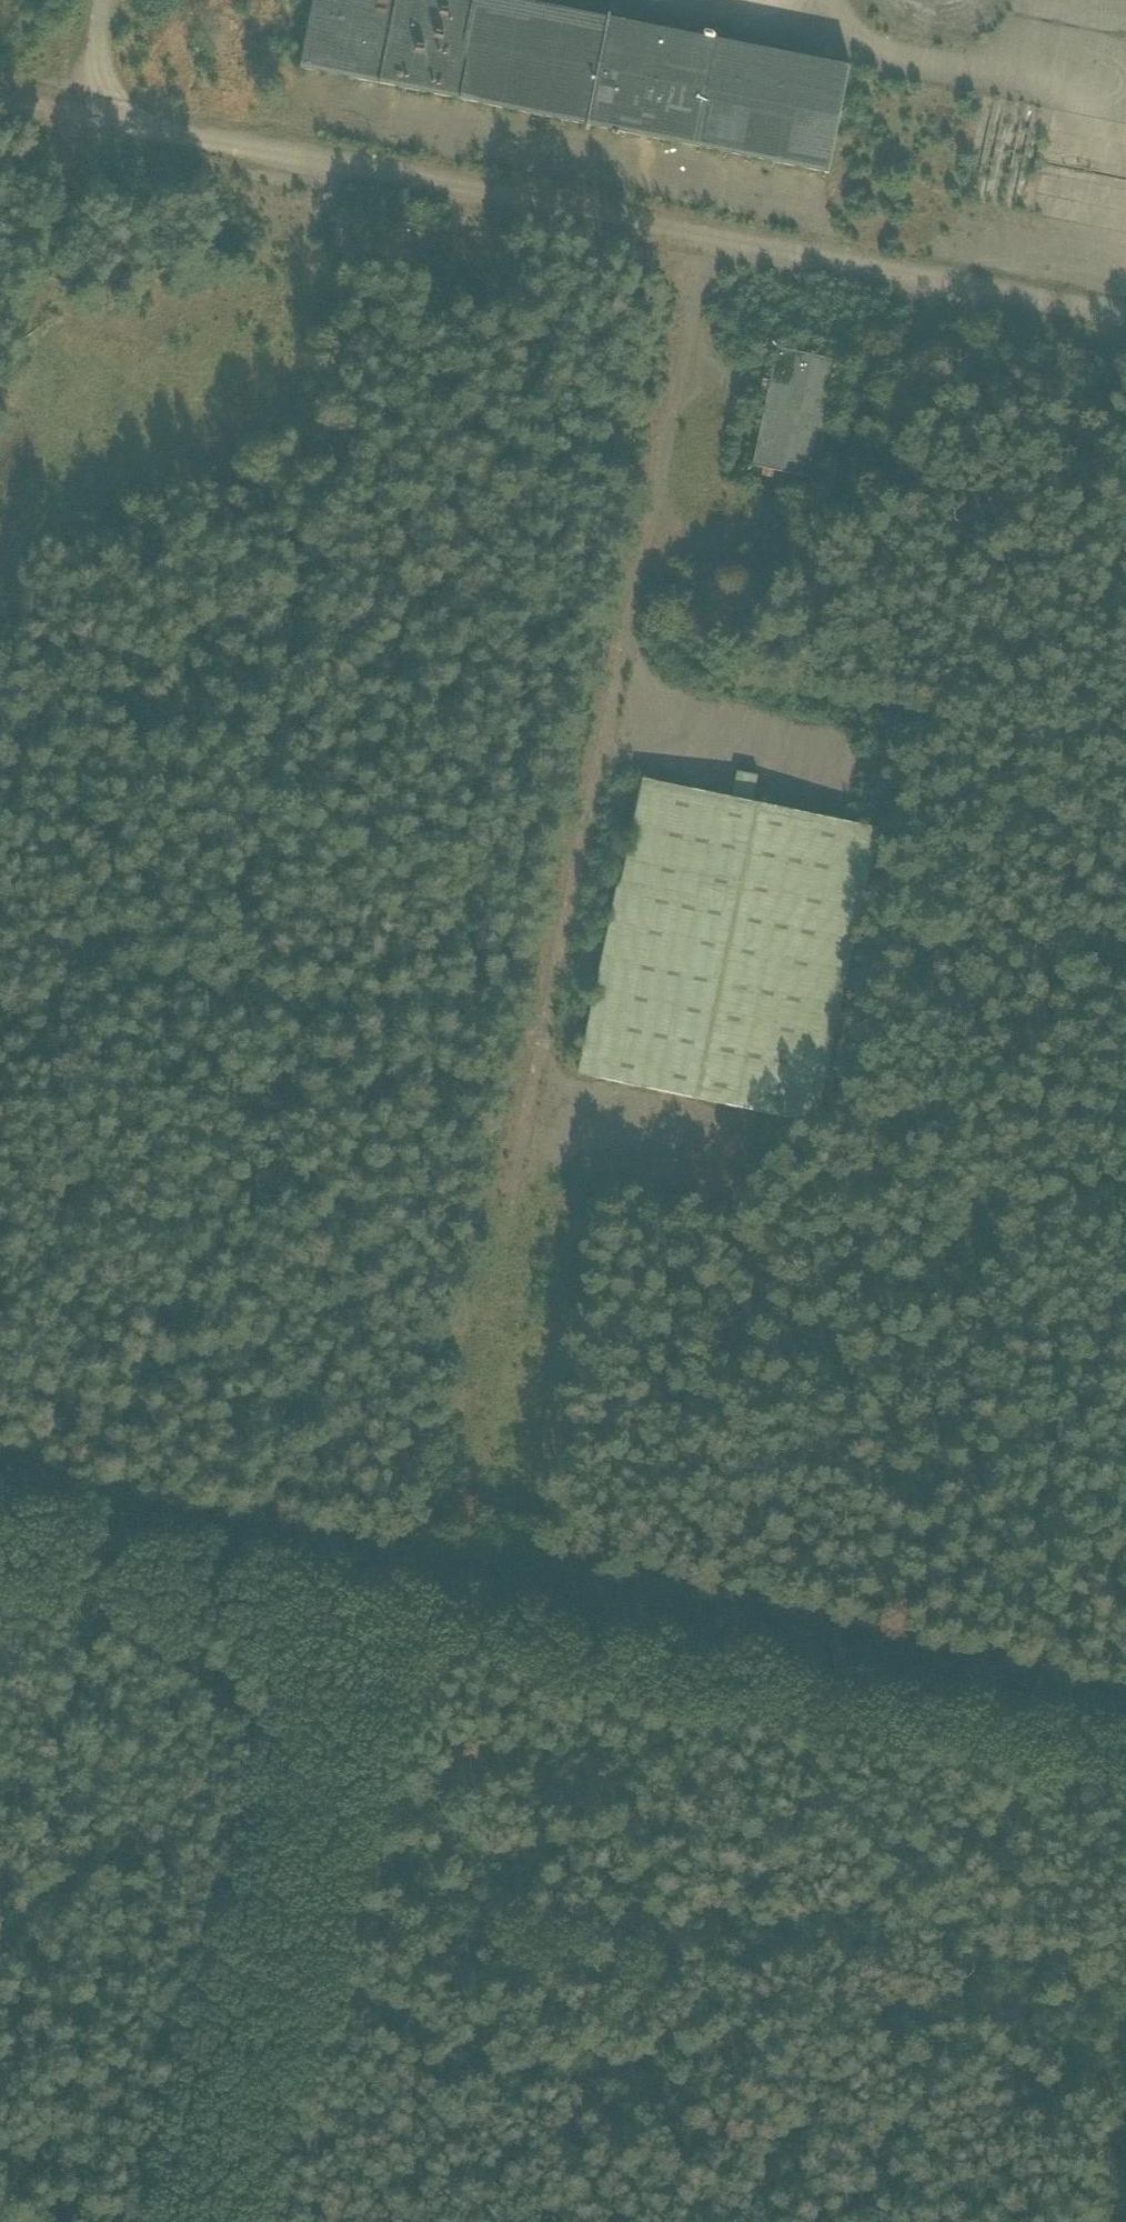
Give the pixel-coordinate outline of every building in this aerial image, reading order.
[(512,0),(311,0),(297,68),(590,127),(589,131),(590,131),(591,127),(830,174),(851,68),(717,41),(718,37),(710,35),(709,39),(512,0)] [(841,362),(779,349),(754,467),(816,480),(841,362)] [(733,798),(641,779),(579,1074),(818,1124),(880,829),(753,802),(758,776),(738,772),(733,798)]
